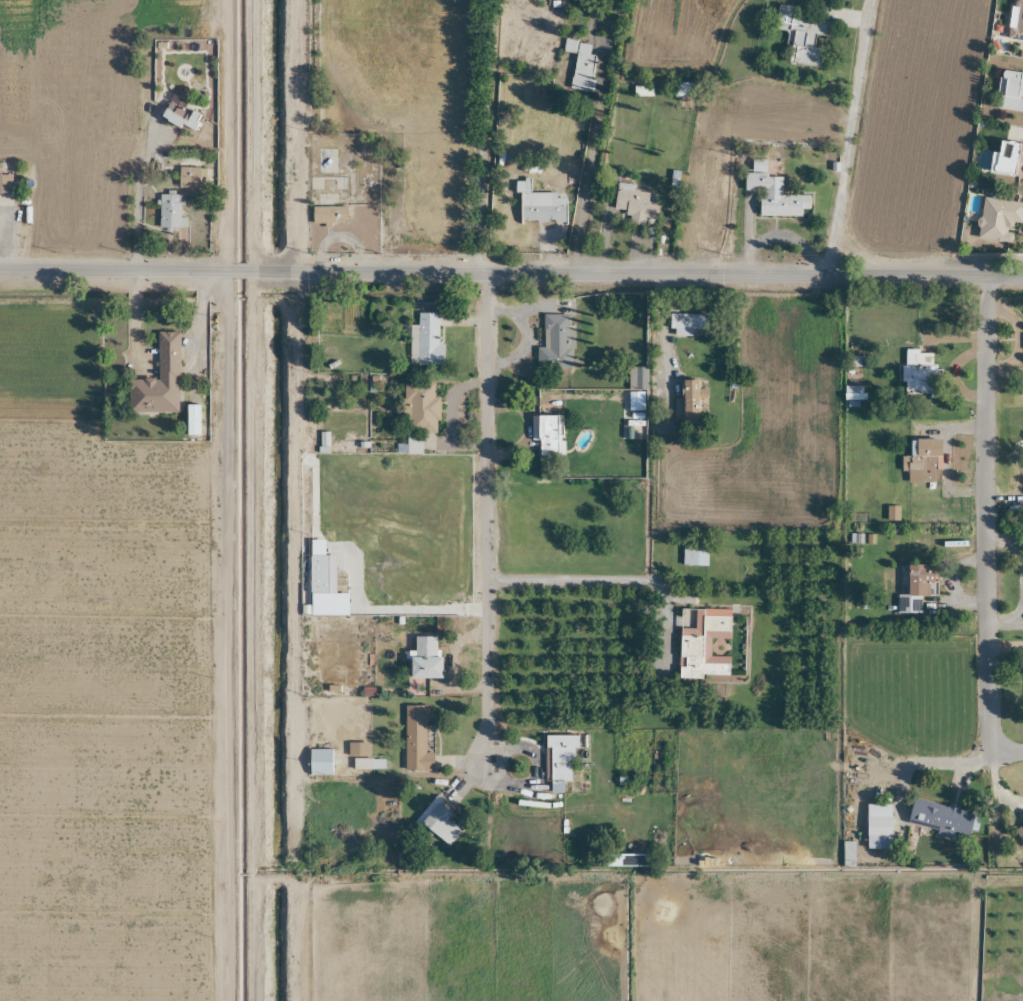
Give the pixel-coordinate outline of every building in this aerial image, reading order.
[(1005,42),(1022,45),(1022,0),(1011,0),(1005,42)] [(826,22),(794,17),(795,8),(777,5),(774,29),(789,31),(785,62),(820,67),(822,50),(813,49),(815,35),(825,37),(826,22)] [(595,56),(588,56),(590,44),(565,41),(563,52),(575,54),(570,90),(589,93),(595,56)] [(1022,113),(1022,74),(1000,71),(995,108),(1022,113)] [(691,98),(691,87),(678,87),(678,98),(691,98)] [(648,88),(634,88),(634,96),(648,96),(648,88)] [(194,131),(200,113),(165,103),(159,121),(194,131)] [(997,141),(992,174),(1022,179),(1022,145),(997,141)] [(178,188),(198,188),(198,168),(178,168),(178,188)] [(11,193),(11,175),(0,175),(0,193),(11,193)] [(759,217),(800,217),(800,209),(807,210),(808,196),(781,196),(781,175),(743,175),(743,191),(759,192),(759,217)] [(550,193),(523,193),(523,183),(516,183),(516,193),(519,193),(519,223),(565,223),(565,202),(550,202),(550,193)] [(626,225),(644,226),(645,222),(657,223),(659,204),(647,203),(648,193),(633,192),(633,186),(615,184),(613,210),(628,212),(626,225)] [(179,218),(179,195),(159,195),(159,228),(186,228),(186,218),(179,218)] [(1010,233),(1007,233),(1008,223),(1021,225),(1022,208),(1022,204),(981,198),(976,239),(1009,243),(1010,233)] [(312,207),(312,226),(346,226),(346,207),(312,207)] [(443,366),(443,344),(437,344),(437,314),(414,314),(414,366),(443,366)] [(572,329),(568,329),(568,316),(543,315),(543,348),(536,348),(536,369),(572,369),(572,329)] [(669,330),(705,330),(705,315),(669,315),(669,330)] [(179,382),(179,332),(157,332),(157,380),(126,380),(126,413),(169,413),(169,382),(179,382)] [(933,394),(932,351),(902,352),(902,394),(933,394)] [(628,391),(646,391),(646,368),(628,368),(628,391)] [(677,381),(677,427),(696,427),(696,400),(705,400),(705,390),(697,390),(697,381),(677,381)] [(438,398),(433,398),(433,383),(403,383),(403,433),(437,434),(438,398)] [(198,436),(198,406),(186,406),(186,436),(198,436)] [(536,441),(557,441),(557,416),(536,416),(536,441)] [(663,432),(661,416),(650,417),(652,433),(663,432)] [(901,457),(901,473),(906,473),(906,483),(939,483),(939,440),(909,440),(909,457),(901,457)] [(707,547),(681,547),(681,567),(707,567),(707,547)] [(335,556),(308,556),(308,594),(335,594),(335,556)] [(935,565),(904,565),(905,595),(897,595),(897,614),(921,614),(921,596),(935,596),(935,565)] [(729,640),(729,610),(679,610),(678,677),(728,678),(728,657),(709,657),(710,640),(729,640)] [(413,653),(409,653),(409,679),(439,679),(439,637),(413,637),(413,653)] [(404,707),(403,771),(433,772),(433,754),(424,754),(425,707),(404,707)] [(545,783),(573,783),(573,736),(545,736),(545,783)] [(308,776),(331,776),(331,750),(308,750),(308,776)] [(383,760),(354,760),(354,770),(383,770),(383,760)] [(450,815),(434,800),(415,821),(445,849),(459,833),(445,820),(450,815)] [(936,830),(935,835),(967,841),(972,812),(911,801),(906,825),(936,830)] [(866,849),(889,849),(889,818),(866,818),(866,849)] [(1022,848),(1022,824),(1014,828),(1022,848)]
